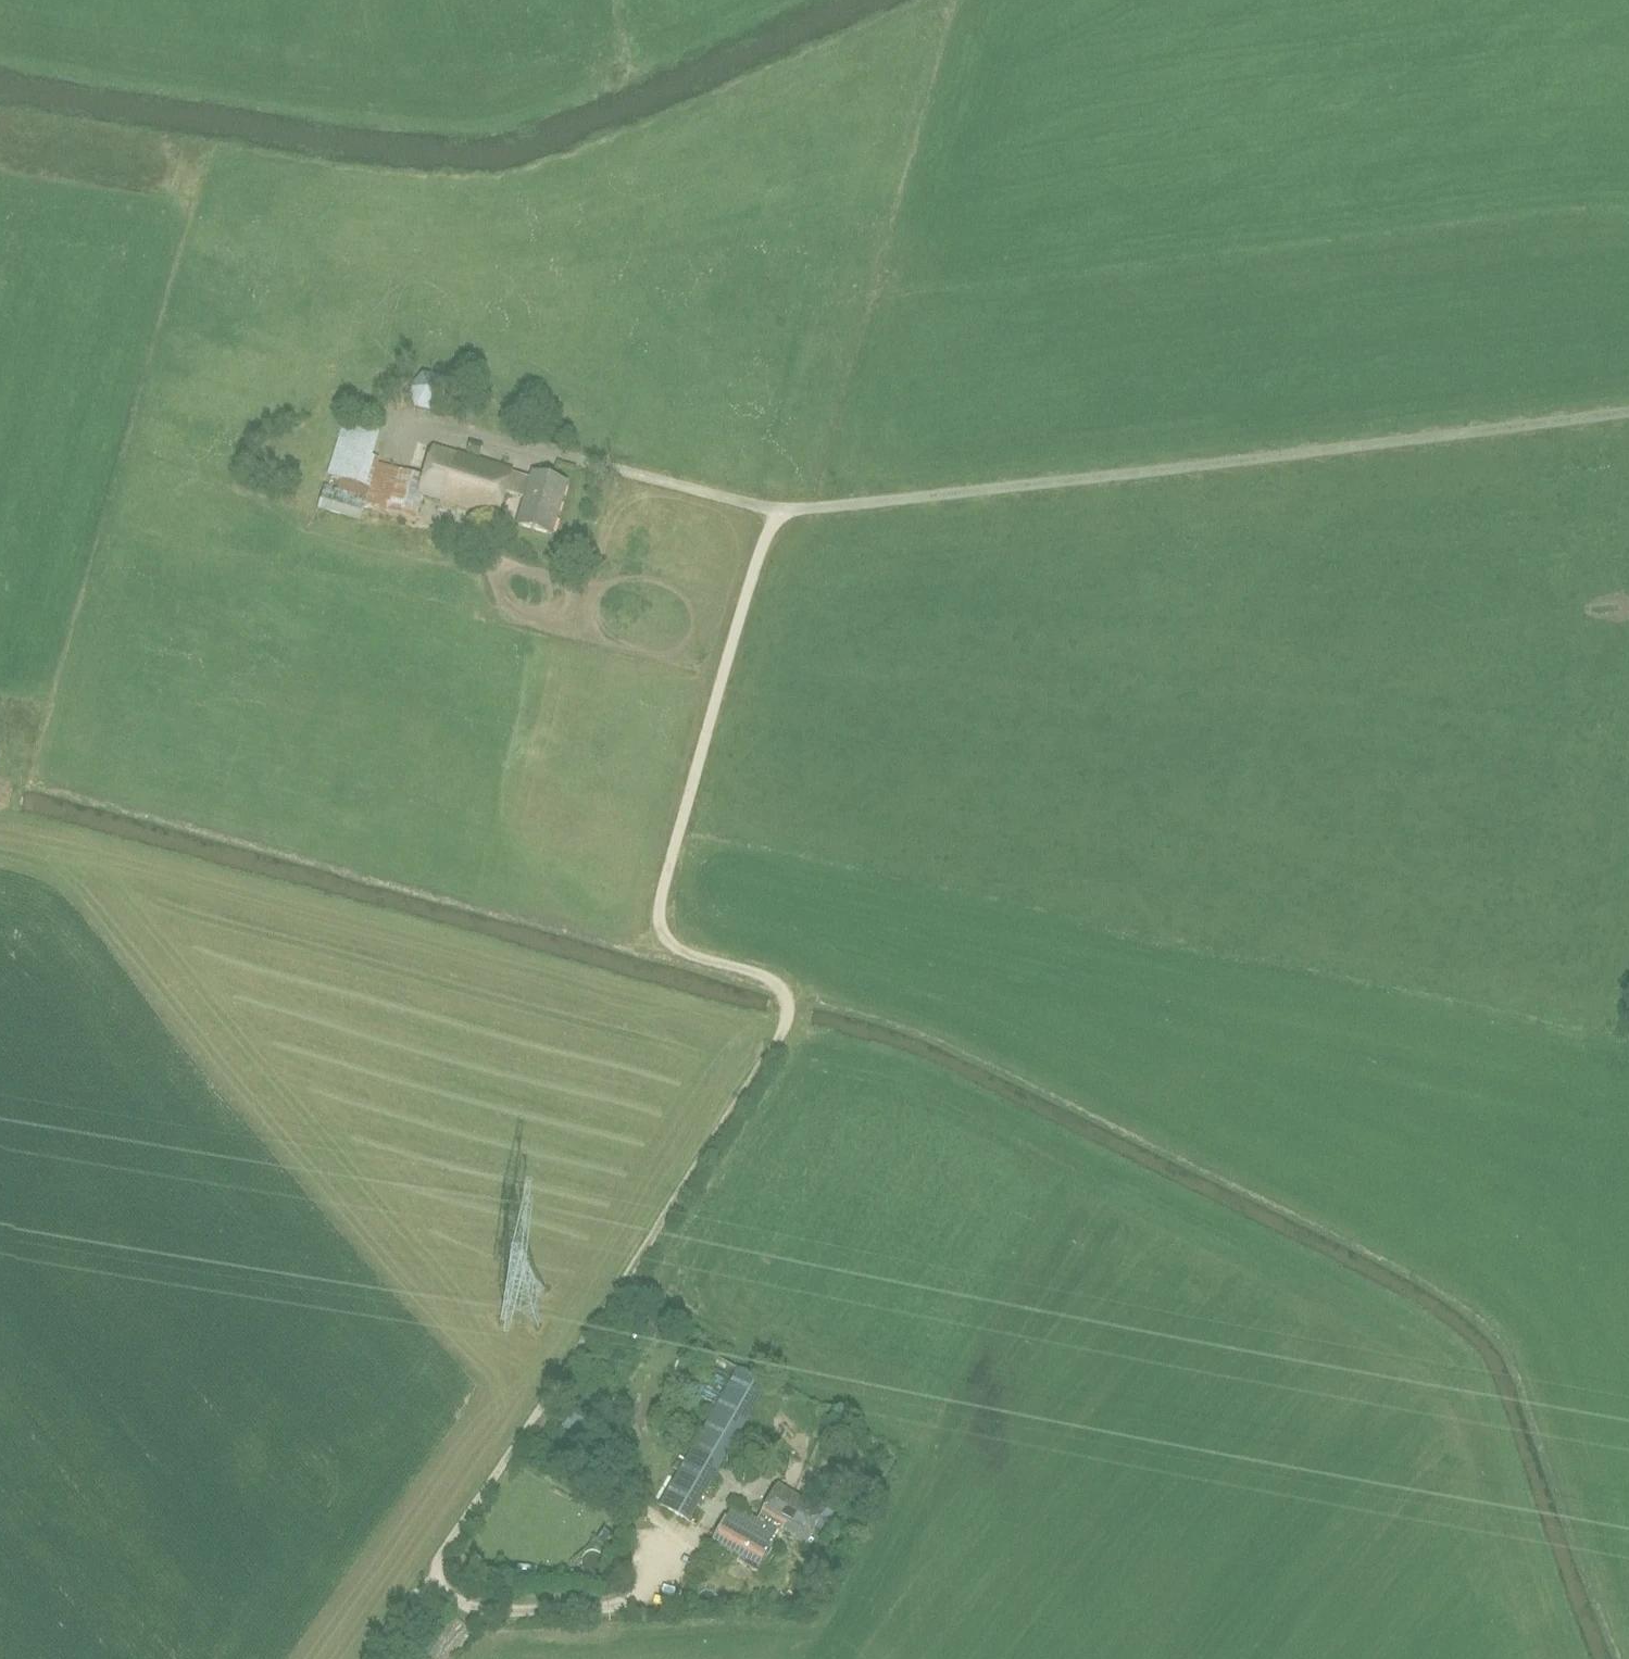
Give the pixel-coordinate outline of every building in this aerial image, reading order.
[(436,413),(450,397),(444,378),(423,374),(410,390),(416,409),(436,413)] [(434,446),(424,477),(378,464),(380,458),(373,455),(381,429),(345,419),(328,475),(333,477),(330,487),(326,486),(319,508),(360,521),(365,507),(416,522),(425,493),(499,515),(507,491),(527,497),(519,523),(552,533),(568,482),(534,472),(533,478),(512,472),(513,470),(434,446)] [(480,457),(484,445),(472,441),(468,453),(480,457)] [(711,1419),(662,1504),(691,1521),(769,1387),(739,1370),(711,1419)] [(578,1403),(566,1427),(584,1436),(596,1412),(578,1403)] [(826,1471),(815,1492),(832,1501),(844,1480),(826,1471)] [(809,1545),(828,1511),(781,1484),(762,1519),(809,1545)] [(780,1533),(734,1508),(716,1542),(761,1567),(780,1533)]
